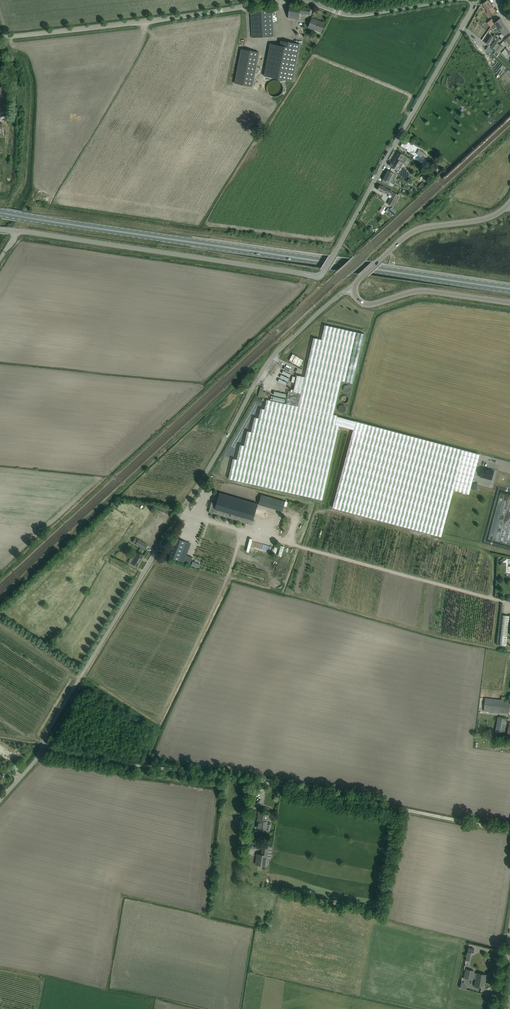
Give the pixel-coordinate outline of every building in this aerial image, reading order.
[(487,1),(482,4),(488,12),(487,13),(489,16),(495,12),(487,1)] [(290,5),(289,10),(288,18),(299,20),(300,13),(301,13),(301,15),(306,15),(307,14),(310,15),(311,8),(290,5)] [(277,22),(277,14),(276,9),(258,10),(251,12),(251,17),(252,38),(274,36),(273,22),(277,22)] [(312,18),(310,23),(309,27),(321,32),(324,23),(312,18)] [(491,19),(487,23),(490,26),(495,22),(492,18),(491,19)] [(499,30),(505,26),(500,19),(490,27),(493,29),(497,26),(499,30)] [(505,26),(499,30),(502,33),(499,36),(501,38),(509,32),(505,26)] [(489,45),(494,38),(490,35),(484,42),(489,45)] [(270,43),(264,76),(293,81),(300,44),(281,40),(280,45),(270,43)] [(494,41),(490,46),(495,50),(499,45),(494,41)] [(235,83),(252,87),(259,52),(241,49),(235,83)] [(277,80),(276,80),(274,80),(273,80),(272,81),(270,82),(269,82),(268,84),(267,85),(267,86),(267,87),(267,89),(267,90),(267,91),(268,92),(269,94),(270,94),(270,95),(271,96),(272,96),(274,96),(275,97),(277,97),(278,96),(279,95),(281,95),(281,94),(282,93),(283,92),(283,90),(283,87),(283,85),(282,84),(281,83),(280,82),(278,81),(277,80)] [(408,141),(407,140),(407,141),(405,140),(401,145),(410,151),(409,152),(415,155),(412,159),(415,161),(416,159),(424,164),(426,160),(422,158),(425,153),(422,151),(423,150),(408,141)] [(405,156),(402,154),(398,152),(389,165),(400,172),(405,163),(401,161),(405,156)] [(394,174),(392,173),(388,170),(383,179),(382,182),(392,187),(394,184),(390,182),(391,179),(394,181),(396,175),(394,174)] [(423,181),(417,187),(421,191),(427,185),(423,181)] [(392,192),(385,187),(380,185),(378,190),(382,192),(385,193),(385,192),(391,195),(390,195),(392,196),(388,204),(393,207),(396,201),(397,202),(399,197),(397,196),(398,195),(392,192)] [(418,221),(424,226),(434,215),(429,210),(418,221)] [(233,458),(228,479),(317,499),(322,500),(339,426),(353,429),(332,508),(441,537),(454,489),(469,494),(480,454),(347,419),(337,416),(337,415),(333,414),(341,380),(352,383),(353,379),(363,333),(325,325),(322,339),(313,337),(305,377),(297,375),(293,392),(288,391),(285,404),(267,399),(265,409),(261,408),(258,418),(254,417),(251,431),(247,431),(244,445),(240,445),(237,459),(233,458)] [(293,354),(289,361),(300,366),(303,360),(293,354)] [(288,362),(282,376),(291,380),(294,374),(288,371),(291,366),(292,366),(293,364),(288,362)] [(482,468),(480,477),(491,480),(494,471),(482,468)] [(258,504),(224,494),(220,493),(217,503),(212,501),(209,512),(252,525),(258,504)] [(282,511),(285,501),(261,495),(259,505),(282,511)] [(147,545),(135,538),(132,542),(144,549),(147,545)] [(191,544),(180,539),(175,538),(168,556),(190,564),(193,557),(187,555),(191,544)] [(144,556),(140,553),(138,552),(136,555),(133,554),(129,561),(137,567),(144,556)] [(485,698),(484,711),(508,714),(509,704),(509,701),(504,700),(485,698)] [(508,719),(498,717),(494,733),(504,735),(508,719)] [(259,811),(258,816),(257,821),(258,821),(257,828),(269,830),(269,825),(267,825),(267,821),(268,822),(268,820),(269,815),(262,814),(263,812),(259,811)] [(257,853),(255,865),(266,866),(267,859),(270,859),(272,846),(261,844),(259,854),(257,853)] [(466,960),(470,961),(472,952),(474,952),(474,949),(473,948),(469,948),(468,951),(466,960)] [(486,975),(482,974),(474,973),(474,971),(466,969),(464,978),(473,979),(473,978),(476,979),(475,986),(480,987),(481,988),(481,987),(483,987),(484,980),(485,980),(486,975)]
